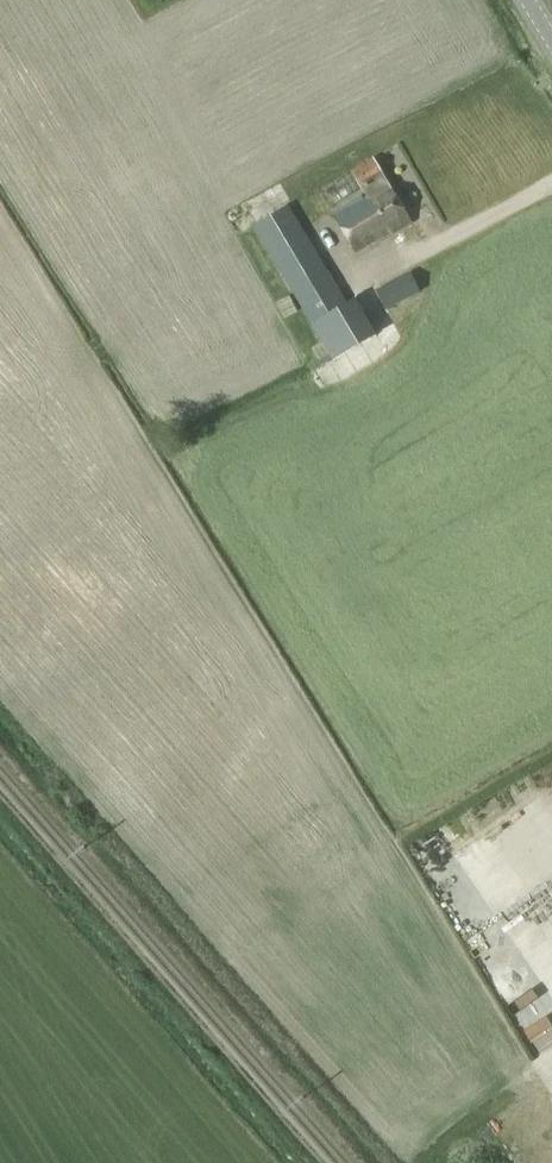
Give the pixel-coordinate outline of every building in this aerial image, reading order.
[(367,195),(333,215),(355,253),(391,232),(393,235),(411,225),(373,161),(352,173),(362,189),(363,189),(367,195)] [(289,206),(251,228),(291,296),(300,311),(318,342),(328,359),(330,363),(377,335),(355,299),(348,302),(289,206)] [(410,273),(375,291),(385,312),(420,293),(410,273)] [(291,296),(277,304),(287,319),(300,311),(291,296)] [(328,359),(318,342),(309,348),(319,364),(328,359)] [(551,1078),(551,1034),(522,1051),(540,1084),(551,1078)]
